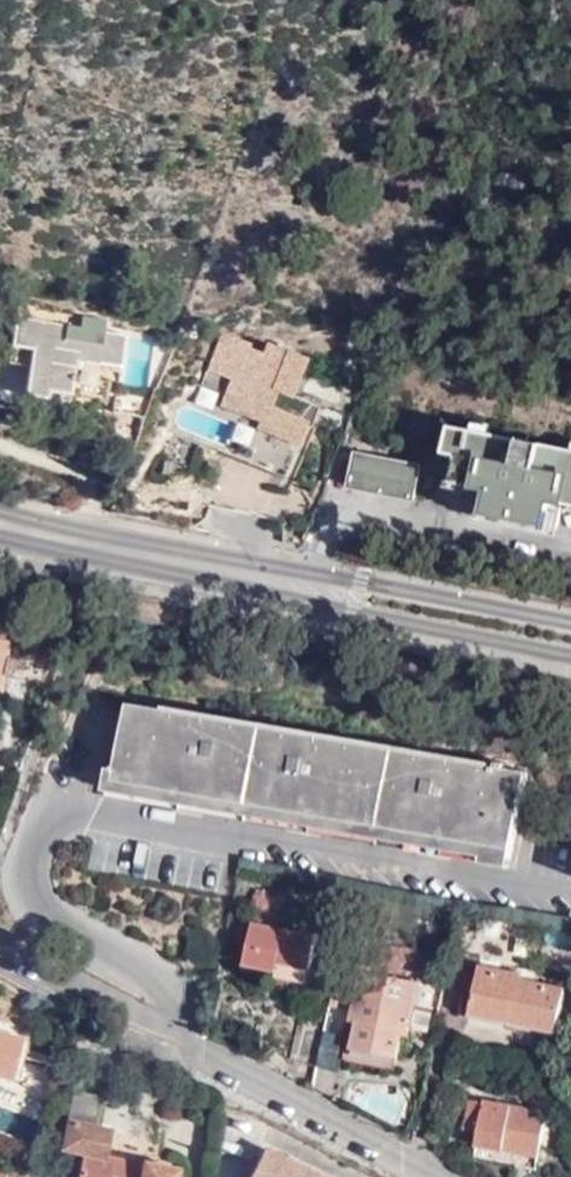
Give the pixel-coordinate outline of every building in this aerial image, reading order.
[(80,315),(78,326),(17,316),(9,363),(27,366),(22,395),(45,399),(46,393),(69,396),(69,394),(100,400),(104,376),(115,378),(122,334),(102,331),(104,319),(80,315)] [(251,342),(221,330),(205,367),(229,377),(219,402),(258,418),(254,427),(297,445),(303,429),(304,426),(307,422),(284,412),(291,394),(307,358),(266,342),(262,353),(250,348),(251,342)] [(319,405),(291,394),(284,412),(307,422),(304,426),(309,429),(319,405)] [(451,429),(444,453),(459,456),(454,484),(481,489),(476,513),(511,520),(554,528),(560,504),(570,506),(570,451),(451,429)] [(419,464),(355,453),(349,489),(411,501),(419,464)] [(9,675),(25,678),(28,658),(11,654),(13,640),(0,637),(0,686),(5,693),(9,692),(8,686),(7,680),(9,675)] [(444,834),(443,843),(510,856),(528,771),(497,765),(499,762),(167,701),(165,705),(131,699),(115,782),(181,795),(183,785),(202,789),(199,798),(295,816),(297,806),(314,810),(312,818),(426,840),(428,831),(444,834)] [(183,785),(181,795),(181,799),(199,801),(199,798),(202,789),(183,785)] [(311,822),(312,818),(314,810),(297,806),(295,816),(295,819),(311,822)] [(441,846),(443,843),(444,834),(428,831),(426,840),(426,844),(441,846)] [(259,924),(285,929),(291,896),(262,890),(257,912),(260,912),(259,924)] [(321,936),(285,929),(259,924),(250,967),(313,980),(321,936)] [(424,971),(428,951),(405,947),(403,953),(381,948),(377,963),(424,971)] [(527,975),(485,966),(474,1015),(559,1030),(567,988),(527,979),(527,975)] [(356,1049),(401,1056),(405,1035),(412,1036),(422,983),(365,972),(355,1021),(361,1022),(356,1049)] [(448,977),(442,1009),(462,1013),(467,980),(448,977)] [(399,1067),(401,1056),(356,1049),(361,1022),(355,1021),(348,1057),(399,1067)] [(297,1059),(321,1064),(327,1032),(302,1027),(297,1059)] [(11,1077),(21,1036),(0,1031),(0,1075),(11,1077)] [(327,1032),(321,1064),(341,1068),(348,1035),(327,1032)] [(69,1090),(63,1121),(90,1126),(95,1095),(69,1090)] [(548,1111),(474,1097),(469,1127),(480,1130),(479,1144),(482,1145),(480,1153),(518,1161),(518,1165),(538,1168),(539,1156),(542,1155),(548,1111)] [(63,1121),(58,1149),(79,1153),(74,1176),(172,1176),(173,1169),(154,1165),(155,1158),(144,1156),(143,1163),(100,1155),(104,1129),(90,1126),(63,1121)] [(265,1147),(249,1176),(324,1176),(265,1147)]
